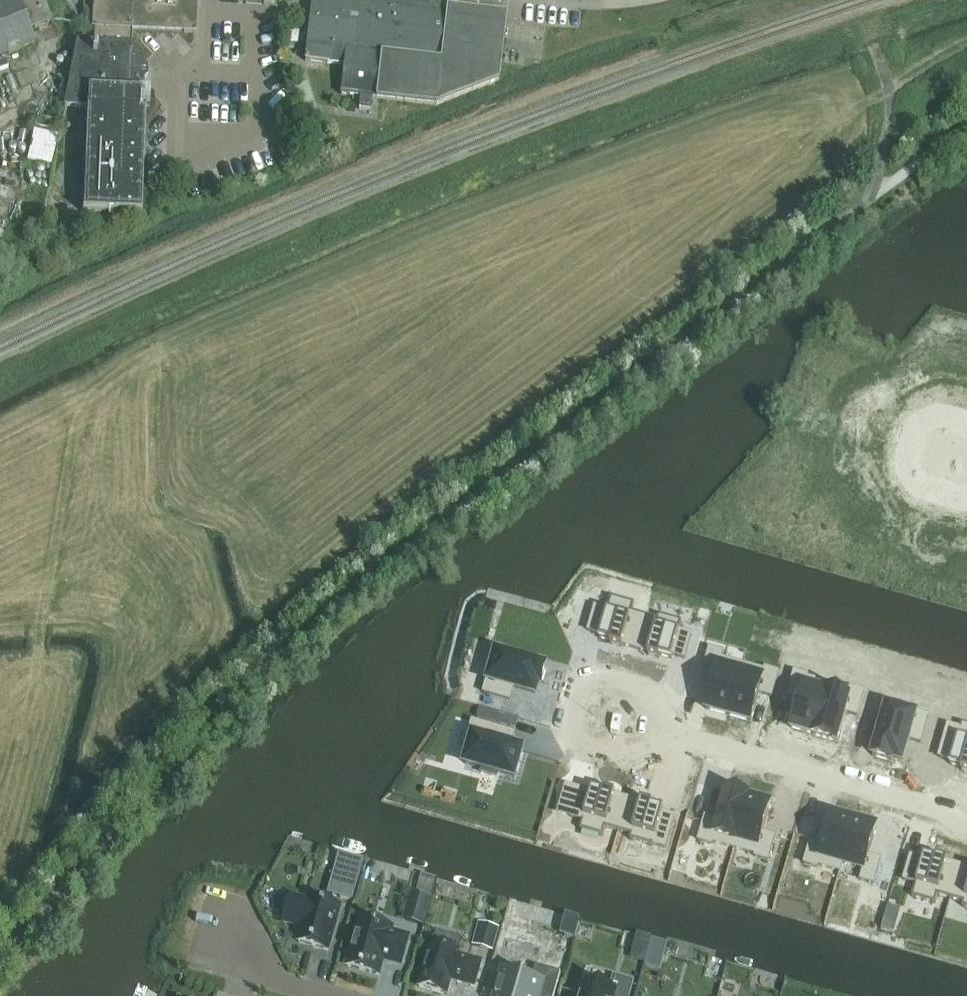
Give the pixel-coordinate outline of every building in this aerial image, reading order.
[(44,0),(4,0),(0,2),(0,57),(35,44),(30,30),(52,21),(44,0)] [(196,0),(94,0),(93,29),(97,29),(96,44),(77,43),(65,107),(86,108),(83,212),(142,215),(146,111),(142,111),(143,66),(137,58),(132,58),(133,31),(195,33),(196,0)] [(337,0),(313,0),(305,61),(328,64),(344,66),(341,95),(360,97),(359,109),(370,110),(371,98),(376,99),(436,105),(499,80),(503,43),(507,14),(447,7),(448,5),(401,0),(373,0),(372,5),(337,1),(337,0)] [(30,157),(55,163),(62,133),(38,127),(30,157)] [(925,369),(937,373),(936,376),(947,380),(947,382),(959,385),(959,383),(966,385),(966,358),(966,357),(966,345),(947,339),(944,348),(932,345),(925,369)] [(826,411),(822,425),(849,433),(853,420),(875,427),(878,417),(880,418),(886,399),(843,386),(835,414),(826,411)] [(914,524),(907,549),(919,552),(916,561),(939,568),(943,557),(956,560),(963,535),(950,531),(951,529),(939,525),(939,527),(927,524),(926,528),(914,524)] [(956,560),(966,564),(966,536),(963,535),(956,560)] [(596,607),(589,631),(601,635),(600,639),(611,642),(610,644),(622,647),(623,645),(636,649),(645,616),(632,612),(635,604),(612,597),(608,611),(596,607)] [(645,616),(636,649),(648,653),(648,655),(660,658),(660,656),(672,659),(673,655),(685,659),(691,634),(680,631),(682,622),(659,615),(658,619),(645,616)] [(710,649),(702,677),(714,680),(706,709),(729,715),(743,665),(722,659),(724,653),(710,649)] [(488,680),(484,693),(511,701),(514,689),(537,695),(540,685),(542,686),(547,667),(497,652),(489,680),(488,680)] [(743,665),(729,715),(752,722),(760,693),(772,697),(779,673),(765,669),(765,671),(743,665)] [(795,673),(788,697),(800,700),(792,729),(815,735),(827,693),(805,687),(808,676),(795,673)] [(815,735),(814,736),(837,742),(845,713),(858,717),(865,692),(851,689),(848,698),(827,692),(827,693),(815,735)] [(960,706),(963,696),(949,692),(946,702),(960,706)] [(885,714),(873,757),(892,762),(893,760),(902,762),(909,740),(921,743),(929,717),(915,713),(913,722),(885,714)] [(473,737),(465,764),(483,769),(482,773),(498,777),(499,774),(515,778),(524,749),(511,746),(515,734),(473,722),(469,735),(473,737)] [(938,760),(951,764),(950,765),(962,768),(961,770),(966,772),(966,729),(961,728),(958,739),(945,736),(938,760)] [(579,789),(571,817),(583,821),(580,830),(603,837),(606,829),(619,832),(628,799),(615,795),(616,793),(604,790),(603,792),(592,789),(591,792),(579,789)] [(706,817),(699,841),(712,845),(713,843),(736,849),(750,799),(750,798),(726,791),(718,821),(706,817)] [(628,799),(619,832),(632,836),(630,840),(653,847),(654,845),(666,848),(675,817),(663,813),(664,809),(653,806),(653,804),(641,801),(641,803),(628,799)] [(750,799),(736,849),(756,855),(755,857),(769,861),(776,837),(763,834),(772,805),(750,799)] [(811,840),(805,864),(818,868),(819,866),(841,872),(843,865),(855,822),(832,815),(824,844),(811,840)] [(855,822),(843,865),(864,870),(861,881),(874,884),(881,860),(869,857),(877,828),(855,822)] [(363,862),(342,856),(335,880),(356,886),(363,862)] [(911,856),(904,881),(916,884),(913,898),(936,904),(938,896),(951,899),(960,866),(947,863),(948,860),(936,857),(936,859),(924,856),(923,860),(911,856)] [(951,899),(964,903),(963,907),(966,909),(966,868),(960,866),(951,899)] [(411,922),(421,925),(429,897),(419,894),(411,922)] [(303,928),(299,942),(328,950),(341,906),(312,898),(311,901),(292,896),(284,922),(303,928)] [(580,918),(566,914),(561,934),(574,938),(580,918)] [(362,919),(348,966),(379,975),(384,960),(400,964),(408,937),(391,932),(392,927),(362,919)] [(479,922),(472,944),(493,950),(500,928),(479,922)] [(653,939),(649,953),(664,957),(668,943),(653,939)] [(475,987),(483,962),(459,955),(460,952),(431,944),(419,987),(448,995),(452,980),(475,987)] [(634,950),(632,958),(644,962),(647,954),(634,950)] [(534,976),(532,976),(502,968),(494,995),(554,995),(560,976),(561,973),(537,966),(534,976)] [(582,995),(629,995),(633,982),(615,977),(611,988),(586,981),(582,995)]
